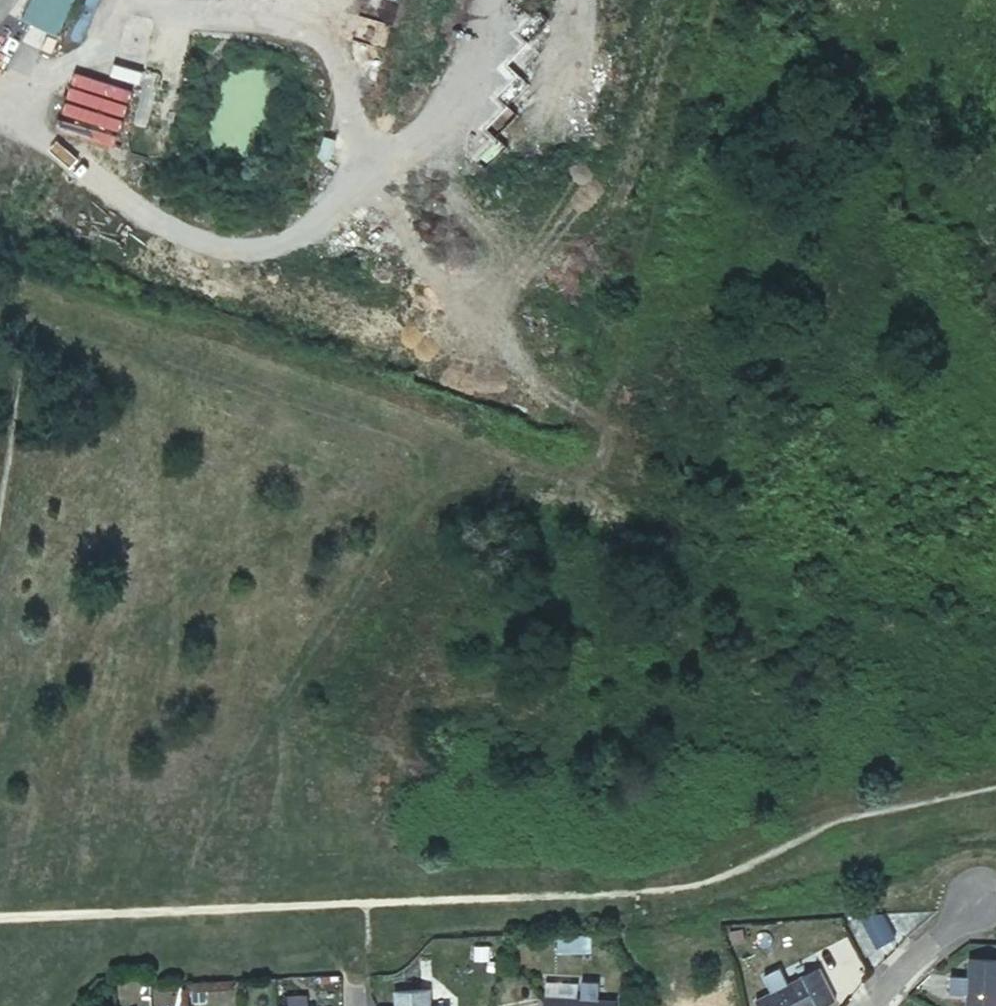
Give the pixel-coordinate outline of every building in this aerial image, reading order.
[(61,43),(82,0),(28,0),(18,22),(61,43)] [(69,88),(57,129),(112,145),(116,130),(114,130),(118,118),(73,105),(77,90),(69,88)] [(952,973),(949,993),(968,995),(966,1005),(995,1005),(995,962),(972,959),(970,975),(952,973)] [(817,964),(791,978),(782,963),(766,973),(775,987),(758,996),(764,1005),(816,1005),(836,995),(817,964)] [(538,984),(543,989),(544,1002),(544,1005),(615,1005),(616,989),(601,988),(602,970),(583,968),(581,987),(578,987),(548,985),(538,984)] [(549,970),(548,985),(578,987),(579,972),(549,970)] [(447,989),(431,991),(429,976),(392,980),(392,997),(378,998),(378,1005),(448,1005),(447,989)]
